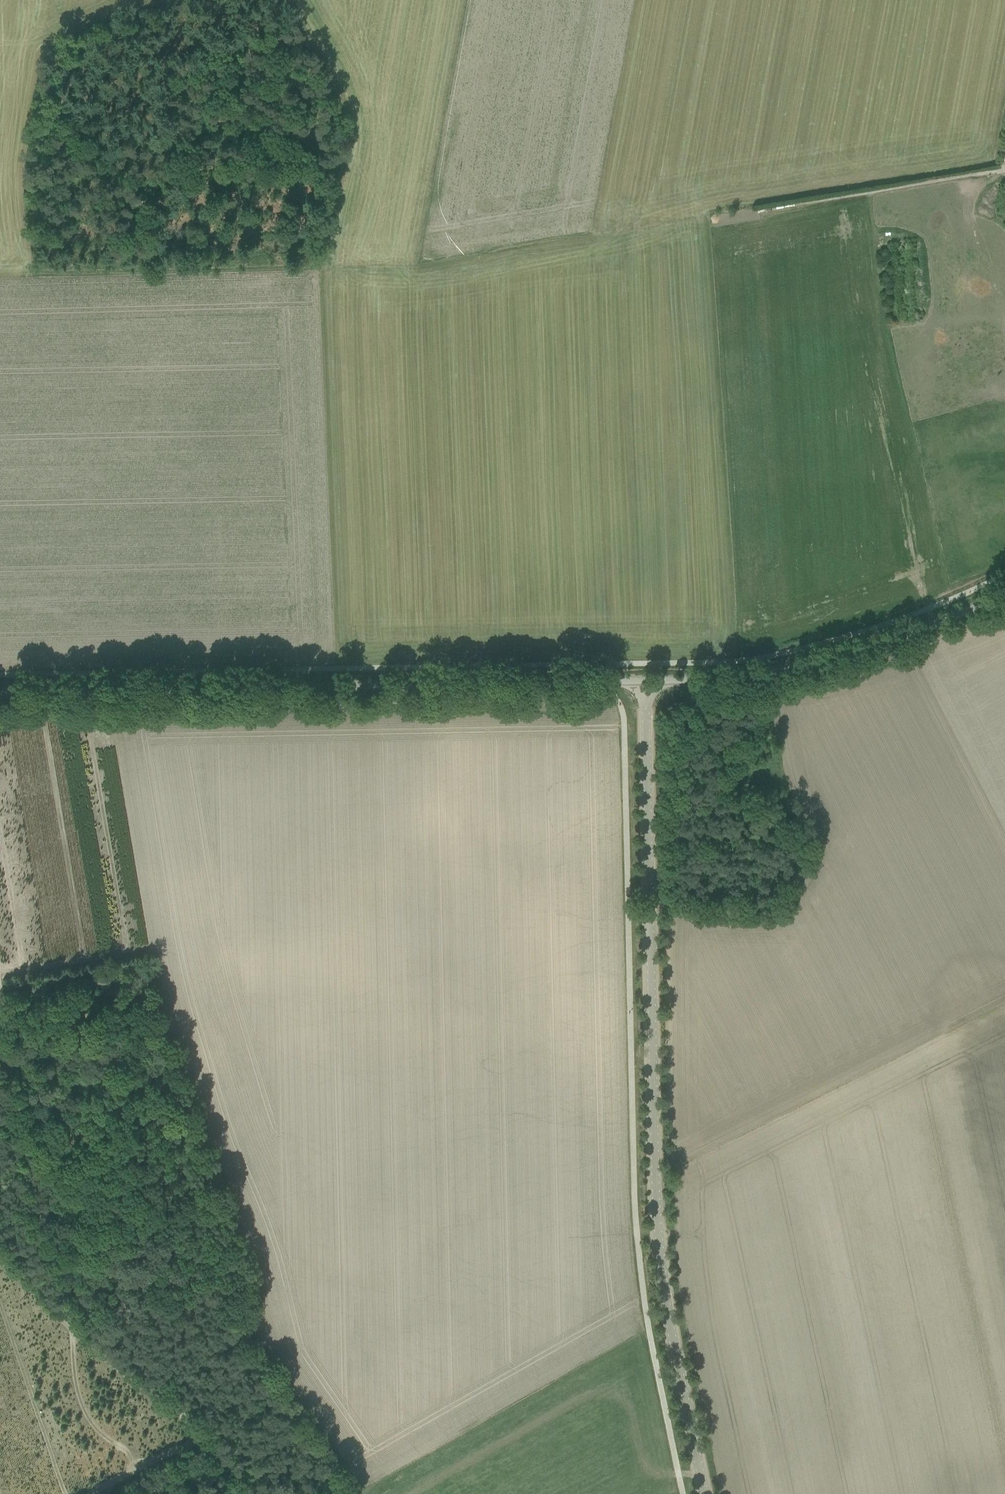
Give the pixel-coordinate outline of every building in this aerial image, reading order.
[(111,984),(110,976),(90,977),(91,985),(111,984)]
